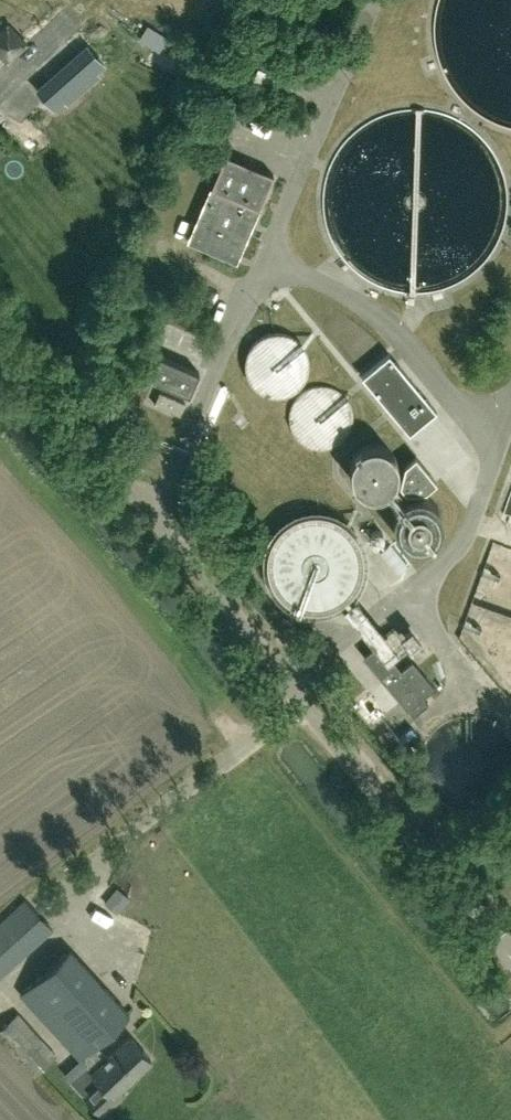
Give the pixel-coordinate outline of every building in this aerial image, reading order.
[(38,13),(26,0),(0,0),(0,49),(38,13)] [(74,57),(92,77),(106,64),(87,44),(74,57)] [(281,93),(286,80),(251,65),(246,77),(281,93)] [(54,110),(67,99),(48,77),(36,88),(54,110)] [(224,154),(188,242),(202,247),(204,242),(236,255),(248,226),(252,227),(273,174),(224,154)] [(160,355),(151,378),(189,394),(199,371),(160,355)] [(362,378),(408,435),(437,412),(390,355),(362,378)] [(154,403),(180,414),(185,402),(159,391),(154,403)] [(428,490),(438,482),(417,456),(406,465),(401,484),(407,491),(428,490)] [(389,573),(401,568),(389,540),(376,546),(389,573)] [(379,644),(365,656),(414,714),(428,702),(422,695),(433,686),(412,661),(401,670),(379,644)] [(4,974),(52,929),(26,900),(0,924),(0,977),(4,974)] [(125,962),(126,945),(110,945),(110,961),(125,962)] [(70,949),(20,995),(80,1060),(64,1074),(98,1110),(153,1060),(130,1036),(108,1056),(97,1044),(130,1014),(70,949)] [(38,1073),(58,1055),(19,1013),(0,1029),(0,1033),(38,1073)]
